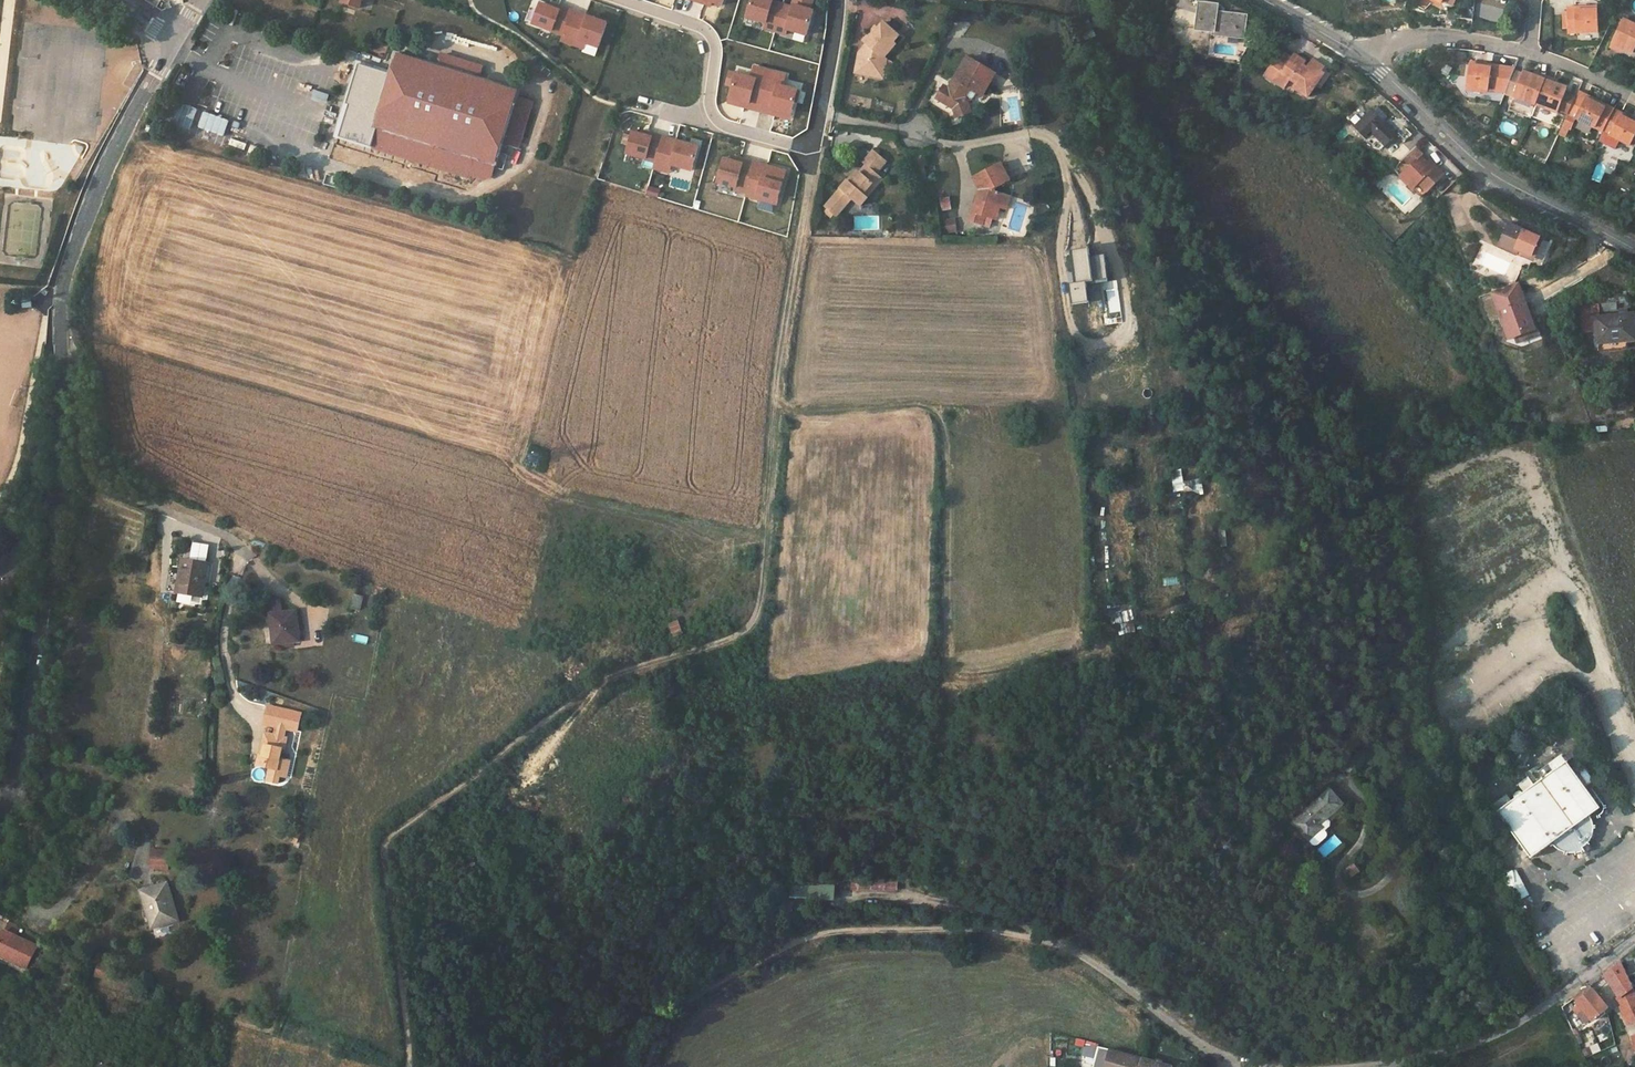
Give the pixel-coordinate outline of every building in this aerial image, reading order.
[(775,29),(783,2),(778,0),(751,0),(747,15),(766,20),(765,25),(775,29)] [(783,2),(775,29),(786,32),(787,27),(807,32),(814,8),(811,7),(813,0),(795,0),(793,4),(783,2)] [(1217,4),(1199,2),(1196,29),(1213,31),(1213,34),(1243,38),(1246,15),(1216,11),(1217,4)] [(1570,33),(1600,32),(1599,8),(1576,10),(1576,7),(1568,7),(1568,12),(1569,20),(1569,29),(1570,33)] [(608,22),(573,9),(562,39),(584,47),(586,41),(599,46),(608,22)] [(1610,48),(1618,51),(1620,48),(1624,50),(1634,54),(1634,52),(1634,23),(1624,18),(1610,48)] [(860,52),(856,73),(879,77),(882,56),(885,57),(896,44),(894,42),(899,35),(884,22),(878,28),(876,26),(864,41),(867,44),(860,52)] [(1281,50),(1265,75),(1284,88),(1290,79),(1296,83),(1294,87),(1308,97),(1316,85),(1313,83),(1318,75),(1324,66),(1312,58),(1307,66),(1303,64),(1305,61),(1294,54),(1292,57),(1281,50)] [(393,79),(376,74),(362,119),(371,121),(364,144),(391,152),(392,147),(412,153),(410,158),(470,176),(471,173),(485,178),(492,174),(502,141),(519,146),(532,102),(515,97),(517,91),(478,80),(482,67),(442,55),(438,67),(400,56),(393,79)] [(885,57),(882,56),(879,77),(884,78),(887,59),(885,57)] [(944,85),(937,98),(953,107),(957,117),(971,111),(965,96),(971,87),(983,94),(990,83),(985,80),(991,70),(969,56),(952,82),(954,84),(951,89),(948,88),(944,85)] [(749,75),(729,70),(724,88),(731,90),(728,103),(760,111),(772,69),(752,64),(749,75)] [(1500,68),(1501,66),(1492,65),(1492,68),(1470,65),(1467,87),(1506,93),(1515,70),(1500,68)] [(1537,76),(1533,75),(1523,71),(1515,68),(1515,70),(1506,93),(1515,96),(1510,109),(1531,118),(1536,105),(1559,113),(1559,111),(1568,114),(1568,113),(1576,96),(1566,92),(1568,88),(1558,84),(1553,83),(1555,78),(1539,72),(1537,76)] [(990,83),(996,73),(991,70),(985,80),(990,83)] [(1316,85),(1321,88),(1326,80),(1318,75),(1313,83),(1316,85)] [(1284,88),(1290,92),(1294,87),(1296,83),(1290,79),(1284,88)] [(1631,146),(1634,138),(1634,123),(1621,116),(1622,113),(1608,105),(1607,108),(1586,97),(1577,93),(1576,96),(1568,113),(1631,146)] [(1608,105),(1588,95),(1586,97),(1607,108),(1608,105)] [(1387,118),(1375,106),(1372,110),(1384,122),(1387,118)] [(1354,127),(1366,140),(1381,149),(1397,135),(1384,122),(1372,110),(1354,127)] [(1622,113),(1621,116),(1634,123),(1634,119),(1622,113)] [(362,119),(355,141),(364,144),(371,121),(362,119)] [(1405,141),(1411,135),(1404,128),(1398,134),(1405,141)] [(657,157),(663,134),(649,130),(648,133),(643,132),(634,130),(628,151),(657,159),(657,157)] [(1410,151),(1424,137),(1417,130),(1403,144),(1410,151)] [(663,134),(657,157),(673,162),(693,167),(699,144),(663,134)] [(1415,147),(1403,159),(1411,167),(1401,177),(1421,198),(1444,175),(1435,167),(1433,169),(1421,158),(1424,155),(1415,147)] [(851,182),(848,179),(824,206),(835,216),(851,199),(859,206),(867,197),(866,196),(862,193),(871,182),(875,186),(882,179),(875,173),(886,160),(873,150),(862,162),(865,165),(856,176),(851,182)] [(748,189),(756,158),(742,154),(741,159),(725,155),(719,179),(737,183),(737,186),(748,189)] [(657,157),(657,159),(655,166),(670,170),(673,162),(657,157)] [(914,157),(915,172),(923,172),(923,157),(914,157)] [(756,158),(748,189),(747,192),(778,200),(787,166),(756,158)] [(1000,161),(972,176),(977,187),(981,185),(984,192),(983,197),(978,195),(973,213),(985,217),(992,219),(996,207),(999,208),(1005,210),(1010,195),(995,190),(995,188),(1005,183),(1001,174),(1006,172),(1000,161)] [(1005,183),(1010,180),(1006,172),(1001,174),(1005,183)] [(856,176),(853,173),(848,179),(851,182),(856,176)] [(862,193),(866,196),(875,186),(871,182),(862,193)] [(647,186),(646,197),(658,198),(659,187),(647,186)] [(939,198),(941,212),(951,210),(949,197),(939,198)] [(5,253),(37,255),(40,204),(9,202),(5,253)] [(985,217),(973,213),(970,221),(982,225),(985,217)] [(1508,223),(1498,245),(1516,253),(1517,250),(1534,257),(1543,238),(1508,223)] [(954,227),(940,227),(940,238),(954,238),(954,227)] [(1090,249),(1071,251),(1075,284),(1070,286),(1072,305),(1090,303),(1087,284),(1092,283),(1094,286),(1108,284),(1105,255),(1091,257),(1090,249)] [(1516,253),(1533,260),(1534,257),(1517,250),(1516,253)] [(1515,283),(1490,292),(1506,337),(1528,328),(1522,312),(1526,311),(1515,283)] [(1616,308),(1615,301),(1598,303),(1599,310),(1616,308)] [(1598,303),(1579,304),(1581,322),(1591,321),(1591,311),(1599,310),(1598,303)] [(1633,313),(1594,316),(1597,341),(1617,339),(1616,335),(1625,335),(1634,334),(1633,313)] [(1597,341),(1597,347),(1625,345),(1625,339),(1617,339),(1597,341)] [(1540,412),(1529,413),(1529,421),(1540,420),(1540,412)] [(1202,478),(1194,479),(1195,495),(1203,494),(1202,478)] [(1192,481),(1184,482),(1185,490),(1193,489),(1192,481)] [(184,559),(179,592),(203,596),(208,563),(184,559)] [(356,595),(353,608),(361,609),(362,606),(365,607),(367,598),(364,598),(364,597),(356,595)] [(272,614),(275,643),(282,642),(294,641),(300,640),(297,611),(272,614)] [(672,637),(683,633),(677,620),(667,624),(672,637)] [(263,728),(276,731),(272,751),(262,749),(258,770),(270,772),(268,784),(279,786),(280,780),(287,781),(290,765),(280,763),(282,754),(284,754),(287,743),(283,742),(285,733),(296,735),(299,717),(267,710),(263,728)] [(290,765),(292,756),(284,754),(282,754),(280,763),(290,765)] [(1600,807),(1561,754),(1538,770),(1537,769),(1528,776),(1531,781),(1523,787),(1525,790),(1497,811),(1499,814),(1507,825),(1530,858),(1551,843),(1553,845),(1558,850),(1564,852),(1567,853),(1574,853),(1584,850),(1582,847),(1585,845),(1590,840),(1592,837),(1594,831),(1594,827),(1593,820),(1590,815),(1600,807)] [(1329,790),(1292,822),(1308,840),(1313,844),(1317,844),(1326,837),(1327,832),(1325,830),(1329,826),(1330,821),(1326,817),(1342,804),(1329,790)] [(1499,814),(1495,817),(1503,828),(1507,825),(1499,814)] [(1269,832),(1264,825),(1261,827),(1266,834),(1269,832)] [(149,849),(149,870),(169,871),(169,849),(149,849)] [(1353,864),(1346,869),(1351,876),(1358,871),(1353,864)] [(1513,870),(1504,872),(1505,881),(1503,883),(1514,902),(1528,895),(1520,879),(1515,880),(1513,870)] [(893,876),(852,878),(852,887),(893,885),(893,876)] [(142,892),(153,928),(179,920),(168,884),(142,892)] [(832,885),(793,885),(793,891),(797,891),(797,897),(819,897),(832,897),(832,885)] [(1481,919),(1478,909),(1463,914),(1465,923),(1481,919)] [(8,922),(4,930),(16,936),(20,927),(8,922)] [(26,968),(37,946),(16,936),(4,930),(0,939),(0,952),(4,954),(3,956),(22,966),(26,968)] [(19,972),(22,966),(3,956),(0,955),(0,962),(19,972)] [(109,982),(114,970),(97,962),(92,975),(109,982)] [(1632,988),(1621,963),(1605,975),(1619,997),(1622,995),(1632,988)] [(1607,1007),(1590,986),(1574,998),(1578,1003),(1591,1018),(1593,1020),(1607,1007)] [(1632,988),(1622,995),(1630,1007),(1634,1004),(1634,994),(1632,988)] [(1591,1018),(1578,1003),(1572,1007),(1585,1023),(1591,1018)] [(1096,1058),(1099,1046),(1087,1044),(1085,1055),(1096,1058)] [(1099,1046),(1096,1058),(1093,1066),(1140,1066),(1143,1058),(1110,1049),(1099,1046)] [(1585,1049),(1586,1055),(1599,1052),(1598,1046),(1585,1049)] [(1143,1058),(1140,1066),(1172,1066),(1143,1058)]
